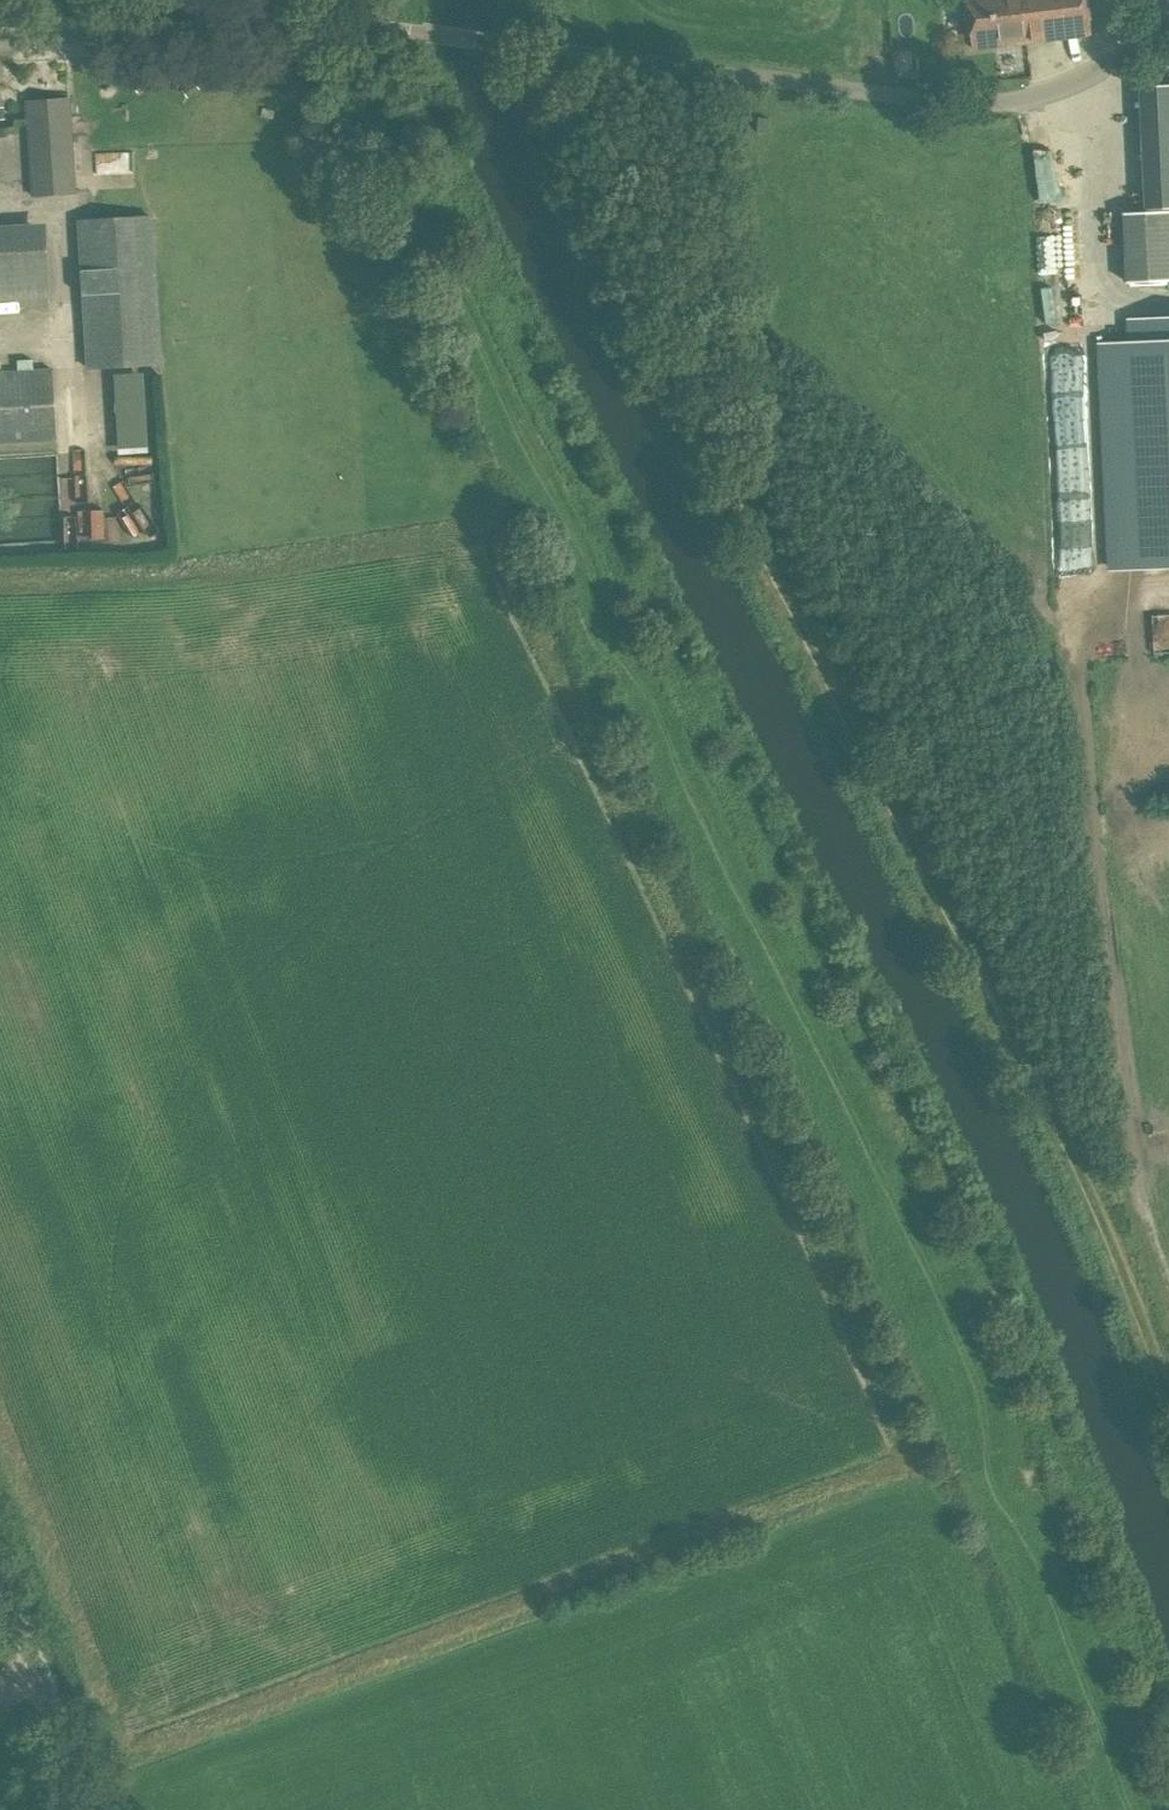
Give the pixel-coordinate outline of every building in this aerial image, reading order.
[(972,47),(1090,34),(1086,0),(966,0),(972,47)] [(1140,87),(1147,208),(1168,207),(1168,86),(1140,87)] [(33,196),(76,192),(69,114),(26,118),(33,196)] [(119,167),(119,146),(85,147),(85,168),(119,167)] [(1124,214),(1127,282),(1168,280),(1168,212),(1124,214)] [(87,367),(159,362),(160,362),(151,215),(78,220),(87,367)] [(0,226),(0,298),(47,295),(44,224),(0,226)] [(1168,565),(1168,316),(1127,318),(1128,342),(1102,343),(1114,568),(1168,565)] [(0,370),(0,443),(57,440),(52,367),(32,369),(31,358),(17,359),(17,369),(0,370)] [(1145,610),(1168,611),(1168,603),(1145,602),(1145,610)]
